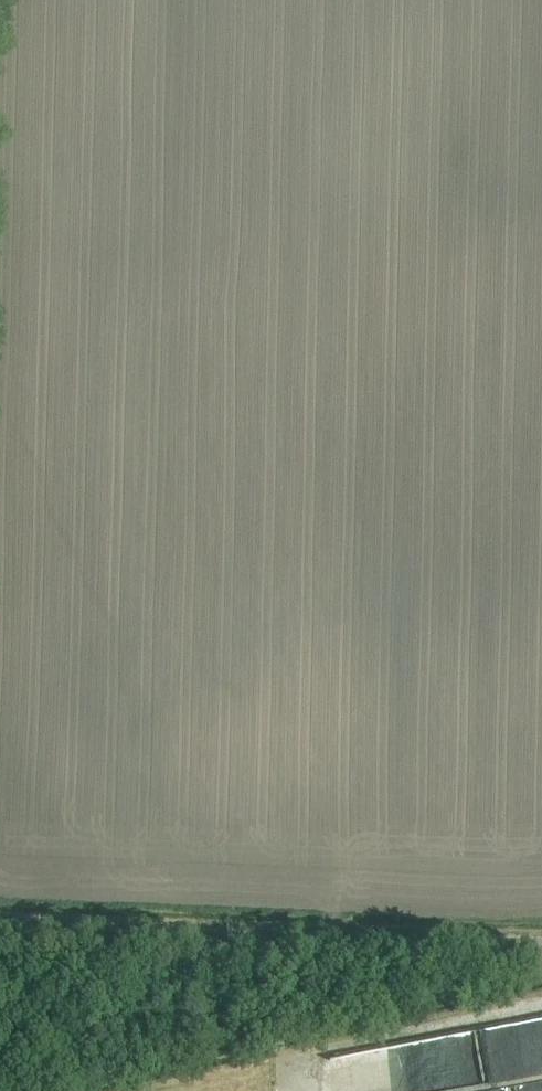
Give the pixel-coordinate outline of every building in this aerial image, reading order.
[(488,1026),(498,1083),(524,1079),(526,1090),(541,1090),(541,1018),(488,1026)]
